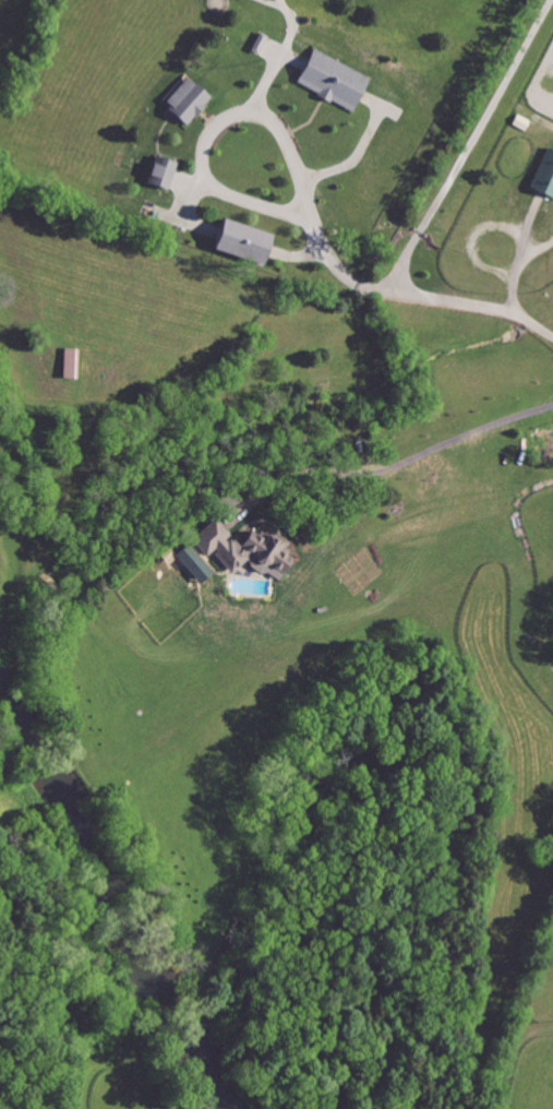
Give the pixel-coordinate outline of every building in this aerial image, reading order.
[(370,78),(313,51),(297,86),(353,113),(370,78)] [(187,127),(212,100),(187,77),(162,104),(187,127)] [(548,149),(530,189),(552,201),(552,151),(548,149)] [(146,185),(168,192),(177,165),(155,158),(146,185)] [(272,237),(223,219),(212,251),(261,268),(272,237)] [(78,380),(79,351),(64,350),(63,380),(78,380)] [(552,456),(552,423),(529,428),(535,460),(552,456)] [(191,541),(206,557),(215,555),(232,575),(250,559),(254,558),(273,569),(281,578),(293,558),(283,553),(290,542),(269,529),(263,538),(250,530),(239,548),(237,546),(227,540),(230,534),(215,518),(194,537),(191,541)]
